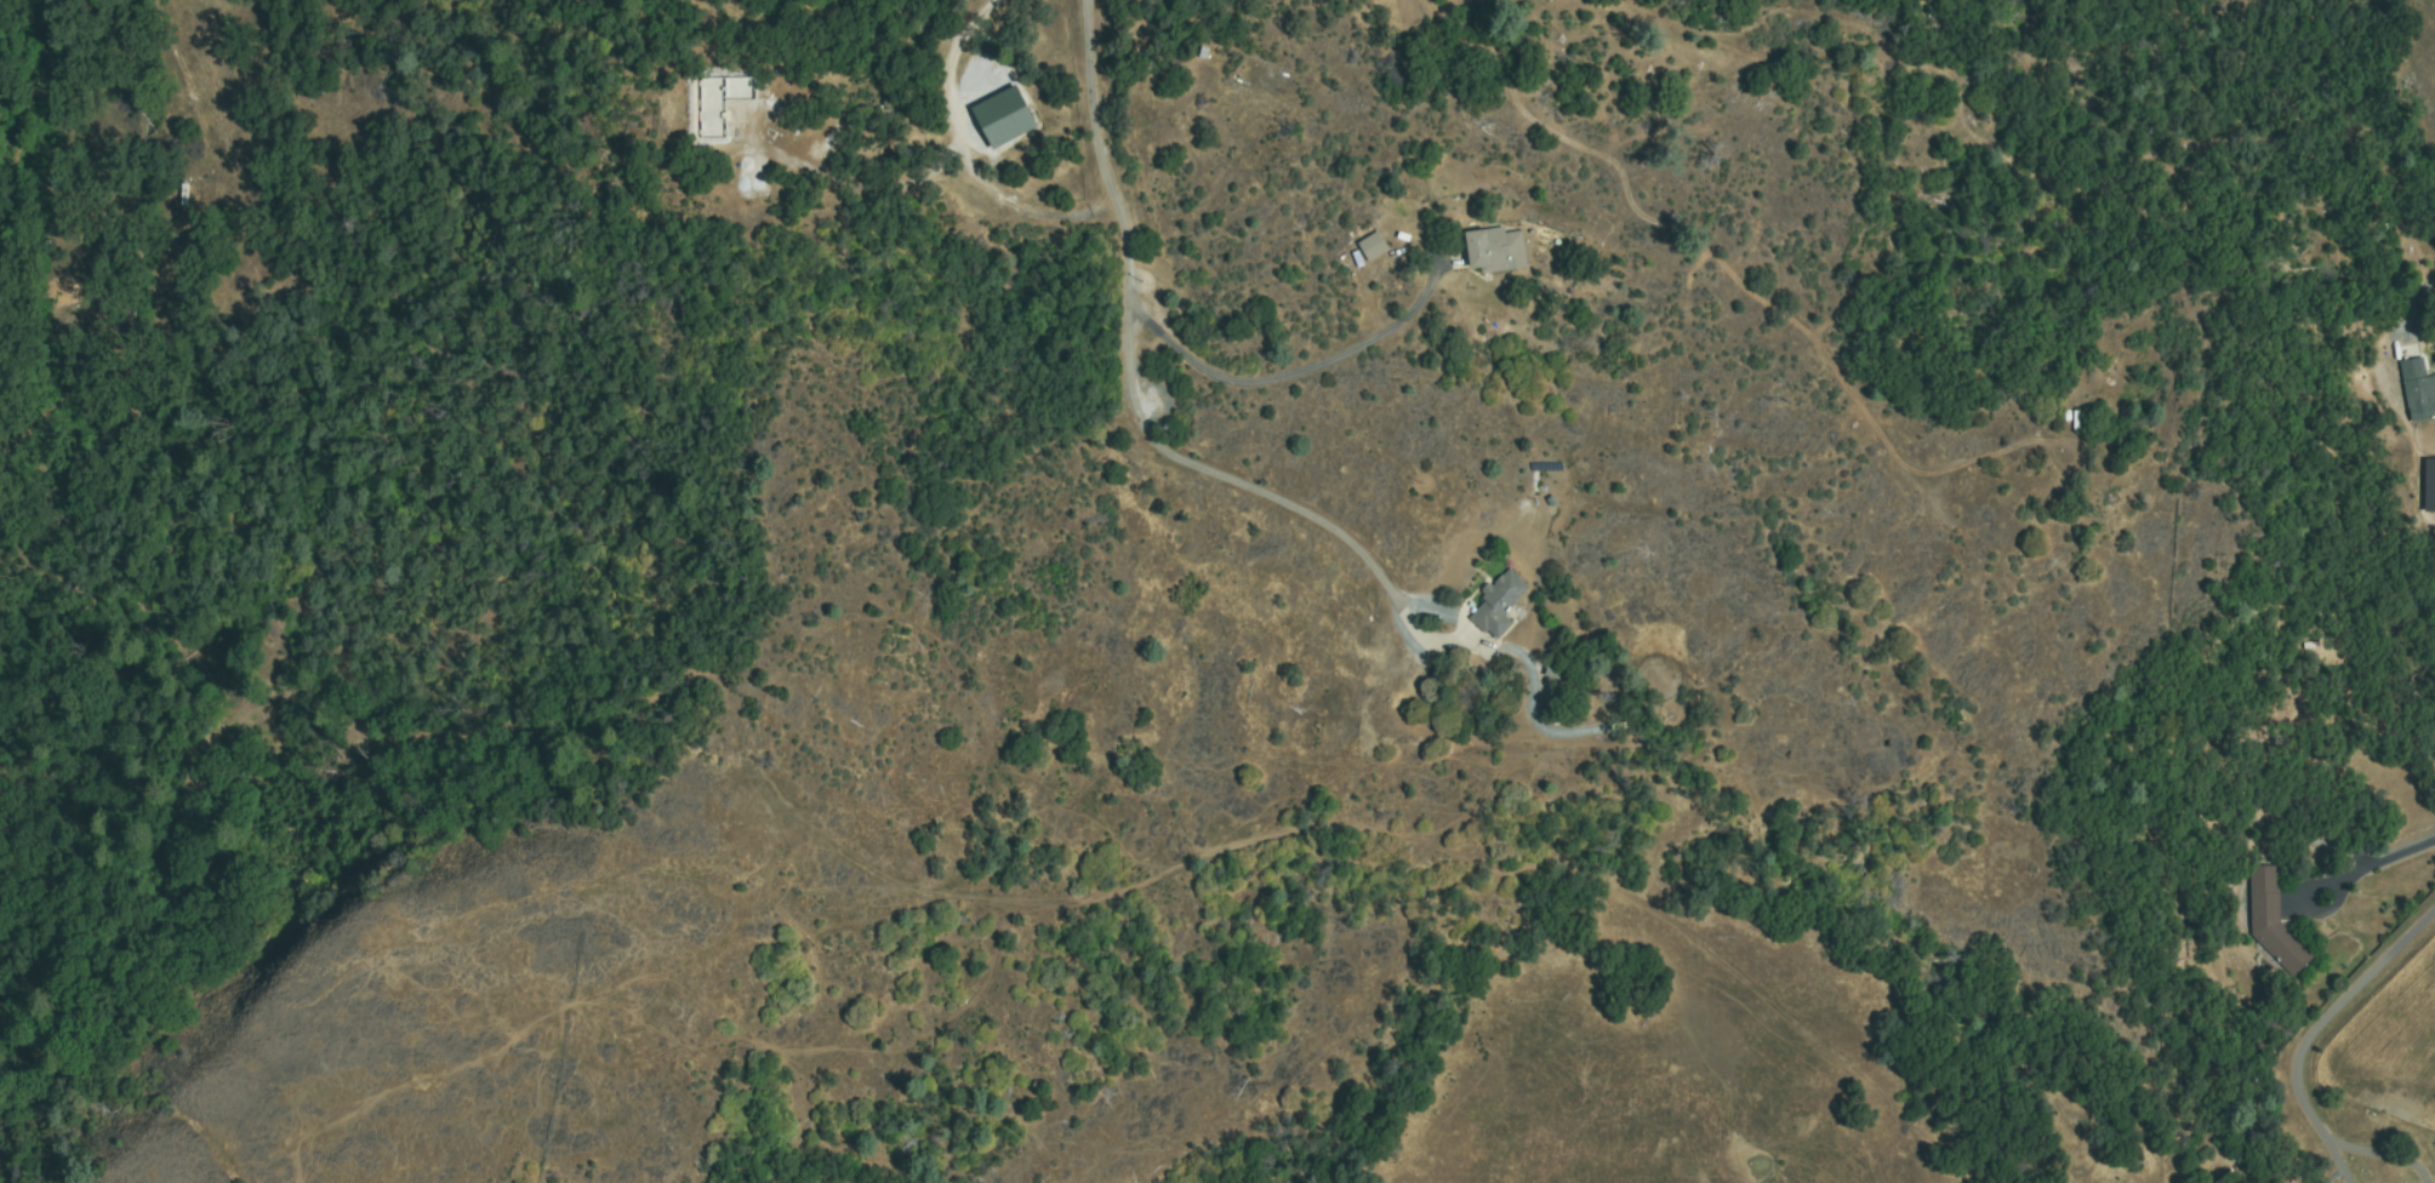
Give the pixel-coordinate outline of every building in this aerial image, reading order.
[(968,105),(985,148),(1032,130),(1015,86),(968,105)] [(1523,269),(1470,270),(1469,234),(1523,233),(1523,269)] [(1358,244),(1378,234),(1387,252),(1368,262),(1358,244)] [(2433,378),(2434,391),(2434,417),(2413,422),(2401,362),(2419,359),(2423,381),(2433,378)] [(2434,512),(2434,459),(2422,459),(2421,512),(2434,512)] [(1509,570),(1527,590),(1501,615),(1511,625),(1494,641),(1471,616),(1490,599),(1484,593),(1509,570)] [(2283,971),(2283,961),(2273,962),(2271,945),(2256,947),(2249,868),(2275,867),(2280,933),(2293,932),(2294,947),(2306,947),(2308,968),(2283,971)]
